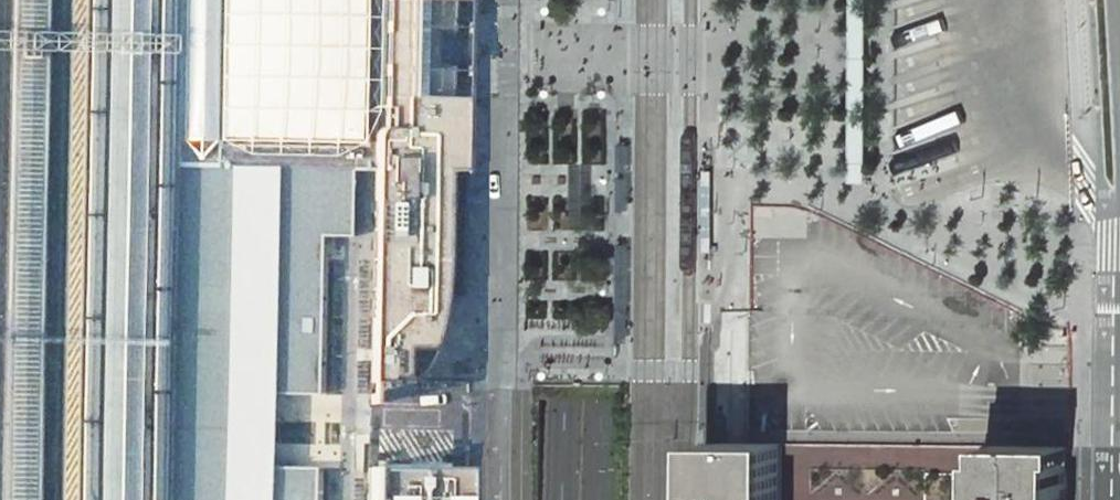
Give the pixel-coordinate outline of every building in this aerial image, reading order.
[(64,238),(87,238),(152,239),(157,240),(182,240),(181,200),(238,200),(240,134),(247,134),(272,134),(322,135),(356,136),(355,169),(362,169),(375,169),(375,138),(376,135),(377,132),(378,131),(380,130),(384,130),(449,131),(450,101),(450,82),(451,50),(451,36),(451,11),(452,3),(452,0),(0,0),(0,238),(64,238)] [(9,66),(5,367),(4,499),(40,499),(42,404),(44,162),(51,0),(11,0),(9,66)] [(105,285),(101,499),(147,499),(149,369),(153,2),(153,0),(112,0),(105,285)] [(868,0),(852,0),(850,182),(866,182),(868,0)] [(465,139),(466,101),(450,101),(449,131),(451,138),(465,139)] [(375,138),(375,169),(375,202),(382,203),(380,321),(372,323),(370,395),(370,405),(373,405),(374,383),(390,383),(390,380),(405,381),(407,380),(410,378),(413,376),(417,374),(420,371),(423,368),(425,364),(428,358),(430,354),(433,347),(435,339),(438,331),(440,321),(442,312),(443,305),(443,297),(462,297),(462,293),(465,170),(454,158),(450,158),(451,138),(449,131),(384,130),(380,130),(378,131),(377,132),(376,135),(375,138)] [(317,467),(270,466),(270,449),(271,410),(271,394),(317,395),(320,235),(350,236),(352,169),(355,169),(356,136),(322,135),(272,134),(247,134),(240,134),(238,200),(181,200),(182,240),(182,499),(316,499),(317,467)] [(465,166),(465,139),(451,138),(450,158),(454,158),(465,170),(465,166)] [(707,443),(706,487),(706,499),(717,499),(718,487),(718,443),(707,443)] [(781,460),(782,457),(782,444),(753,443),(718,443),(718,487),(717,499),(722,499),(725,499),(781,499),(781,460)] [(1067,447),(984,446),(983,499),(1067,499),(1067,447)] [(369,467),(368,499),(471,499),(471,469),(369,467)]
